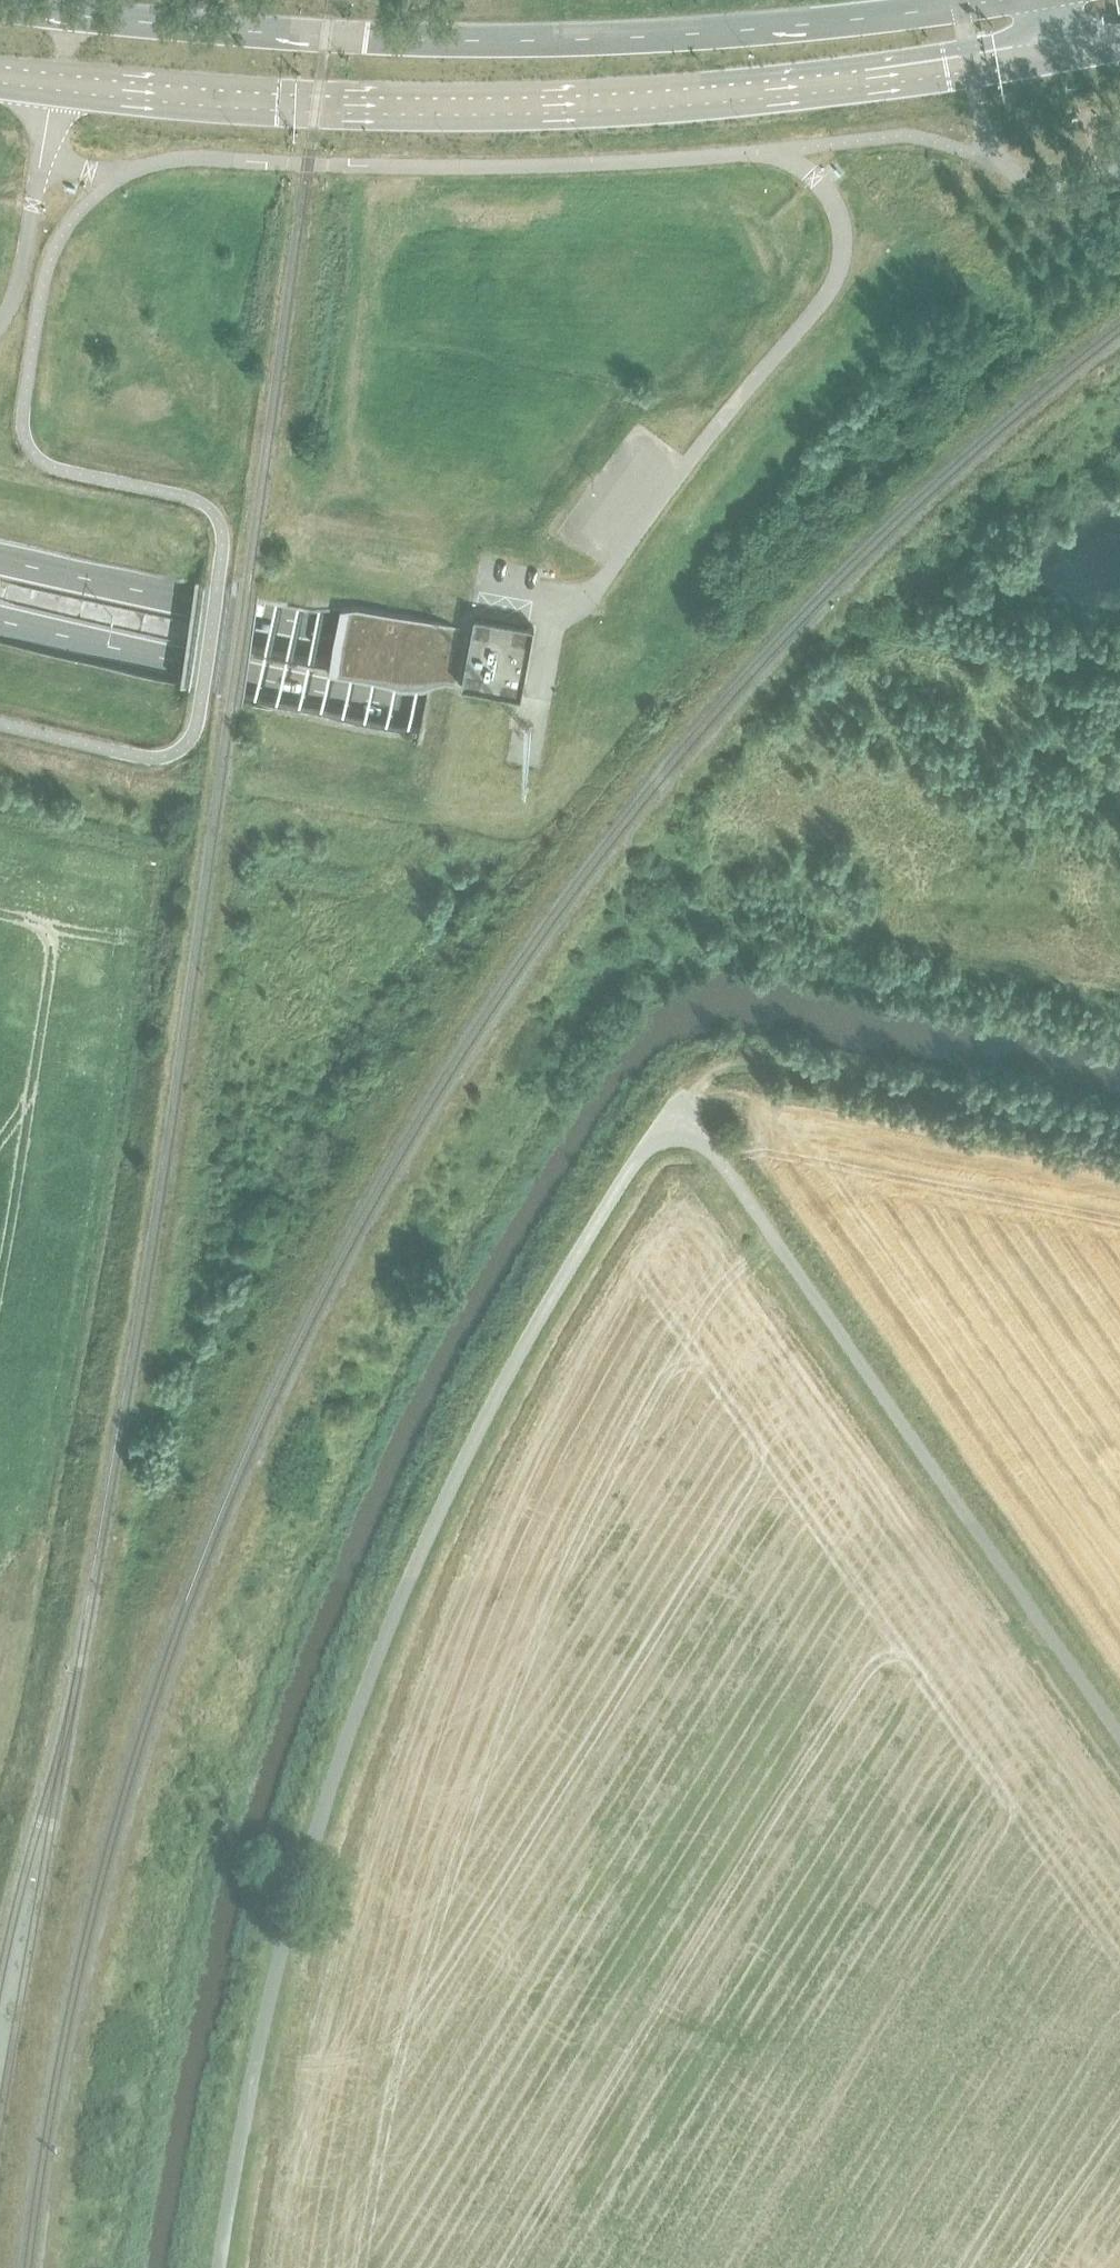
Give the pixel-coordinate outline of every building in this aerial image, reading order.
[(268,648),(279,596),(276,596),(265,647),(268,648)] [(287,652),(290,652),(301,601),(298,600),(287,652)] [(312,657),(322,605),(319,604),(309,656),(312,657)] [(522,697),(535,626),(492,618),(475,615),(472,632),(462,686),(470,687),(481,689),(503,693),(522,697)] [(257,700),(268,649),(265,649),(254,699),(257,700)] [(279,704),(289,654),(286,653),(276,704),(279,704)] [(301,709),(311,658),(308,658),(298,708),(301,709)] [(323,713),(333,663),(330,662),(320,713),(323,713)] [(345,718),(355,667),(352,667),(342,717),(345,718)] [(367,722),(377,672),(374,671),(364,722),(367,722)] [(388,726),(398,676),(395,675),(385,726),(388,726)] [(410,731),(420,681),(417,680),(407,730),(410,731)]
